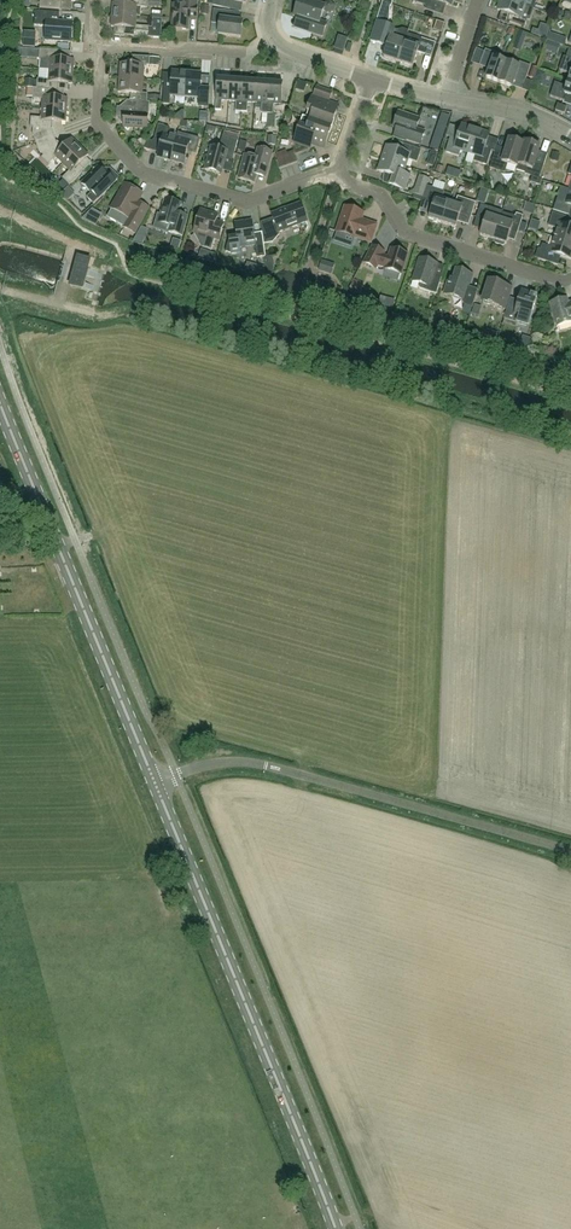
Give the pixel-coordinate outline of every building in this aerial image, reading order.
[(40,8),(61,10),(62,1),(75,2),(76,0),(40,0),(40,8)] [(127,4),(113,3),(112,15),(137,17),(141,17),(141,8),(148,8),(148,0),(127,0),(127,4)] [(173,5),(171,29),(188,30),(189,20),(196,21),(198,0),(191,0),(183,0),(183,5),(173,5)] [(213,6),(230,10),(232,1),(246,5),(247,0),(214,0),(213,6)] [(320,22),(324,10),(327,13),(333,12),(335,7),(331,2),(325,4),(325,5),(308,0),(299,0),(294,17),(298,18),(295,28),(323,37),(327,24),(320,22)] [(385,24),(388,23),(389,21),(390,7),(392,7),(393,2),(388,0),(384,0),(378,22),(385,24)] [(533,9),(525,6),(507,0),(502,0),(498,11),(513,16),(510,22),(525,28),(529,16),(530,17),(533,9)] [(525,6),(533,9),(536,1),(537,2),(538,0),(507,0),(525,6)] [(243,22),(229,20),(230,12),(214,10),(212,24),(220,25),(218,35),(241,38),(243,22)] [(73,23),(54,22),(54,13),(35,11),(34,26),(46,27),(45,40),(71,42),(73,23)] [(136,27),(137,17),(112,15),(111,27),(125,28),(124,36),(161,39),(163,19),(153,19),(152,28),(136,27)] [(443,33),(446,24),(417,15),(413,29),(430,34),(432,30),(443,33)] [(384,58),(398,62),(408,34),(409,31),(403,29),(397,31),(393,30),(393,28),(379,23),(373,42),(385,46),(387,49),(384,58)] [(398,62),(413,67),(417,53),(425,55),(429,41),(408,34),(398,62)] [(40,70),(73,72),(74,60),(61,59),(61,52),(40,50),(39,60),(41,60),(40,70)] [(486,78),(499,83),(507,63),(501,61),(500,59),(502,56),(486,50),(481,64),(487,66),(487,67),(488,69),(489,70),(486,78)] [(120,63),(119,78),(144,80),(144,66),(150,66),(150,58),(133,57),(133,64),(120,63)] [(564,57),(559,71),(570,75),(570,59),(564,57)] [(520,79),(520,78),(526,80),(531,66),(515,61),(514,64),(512,65),(507,63),(499,83),(513,88),(516,79),(517,80),(520,79)] [(55,90),(55,91),(58,91),(59,83),(73,84),(73,72),(40,70),(39,79),(38,79),(37,89),(55,90)] [(171,96),(185,97),(187,73),(172,72),(171,88),(164,88),(163,104),(170,105),(171,96)] [(209,108),(210,91),(201,90),(202,74),(187,73),(185,97),(200,98),(199,107),(209,108)] [(130,101),(138,102),(140,102),(147,102),(148,94),(143,94),(144,80),(119,78),(118,93),(131,94),(130,101)] [(35,88),(35,79),(26,79),(26,87),(35,88)] [(222,101),(229,101),(231,80),(217,79),(216,100),(215,110),(221,111),(222,101)] [(241,112),(244,81),(231,80),(229,101),(236,102),(236,112),(241,112)] [(248,103),(255,103),(257,82),(244,81),(241,112),(247,113),(248,103)] [(550,97),(564,101),(566,95),(570,96),(570,82),(569,81),(567,87),(555,83),(550,97)] [(262,114),(268,114),(270,83),(257,82),(255,103),(262,104),(262,114)] [(270,83),(268,114),(273,114),(274,105),(282,105),(283,84),(270,83)] [(67,111),(68,99),(54,98),(55,91),(55,90),(37,89),(28,88),(27,97),(33,98),(43,99),(42,109),(67,111)] [(309,111),(306,118),(332,127),(340,104),(330,101),(332,93),(317,88),(314,95),(315,96),(314,97),(312,97),(307,111),(309,111)] [(147,102),(140,102),(138,102),(137,109),(117,108),(117,118),(124,118),(124,121),(121,123),(124,126),(123,128),(126,128),(128,131),(131,128),(147,130),(148,127),(150,125),(148,122),(148,116),(149,116),(150,102),(147,102)] [(567,107),(558,104),(556,111),(565,114),(567,107)] [(67,111),(42,109),(42,118),(31,118),(30,128),(33,128),(33,135),(36,143),(54,136),(52,129),(52,122),(66,123),(67,111)] [(394,136),(421,145),(425,132),(417,129),(420,119),(399,112),(393,128),(397,129),(394,136)] [(324,148),(327,142),(332,127),(306,118),(303,117),(294,142),(310,148),(311,144),(324,148)] [(158,157),(171,161),(177,138),(170,136),(171,131),(169,128),(158,125),(155,139),(162,141),(158,157)] [(461,151),(468,153),(476,130),(462,125),(457,140),(450,138),(446,153),(459,157),(461,151)] [(492,151),(485,149),(490,134),(476,130),(468,153),(476,155),(474,161),(487,166),(492,151)] [(177,138),(171,161),(184,164),(192,134),(186,132),(184,139),(177,138)] [(49,165),(56,158),(63,165),(80,147),(72,139),(62,148),(57,143),(54,136),(36,143),(39,151),(44,156),(42,158),(49,165)] [(212,147),(205,170),(221,174),(225,159),(232,161),(238,140),(223,136),(219,149),(212,147)] [(277,137),(268,136),(267,144),(276,145),(277,137)] [(517,167),(525,144),(524,144),(510,139),(505,155),(495,152),(490,168),(505,173),(508,164),(517,167)] [(144,149),(150,151),(152,141),(148,140),(144,149)] [(243,141),(241,150),(247,152),(250,143),(243,141)] [(524,144),(525,144),(517,167),(516,170),(525,173),(525,174),(532,177),(530,183),(540,186),(542,180),(540,178),(544,165),(535,162),(539,151),(540,147),(525,142),(524,144)] [(387,146),(383,159),(406,167),(408,160),(417,163),(422,150),(404,144),(402,151),(387,146)] [(80,147),(63,165),(70,171),(62,179),(70,186),(85,171),(79,165),(89,156),(80,147)] [(255,183),(257,176),(266,178),(273,153),(271,152),(258,149),(255,158),(244,155),(238,179),(255,183)] [(320,150),(307,153),(309,160),(302,162),(304,169),(323,164),(320,150)] [(287,151),(276,155),(281,168),(292,164),(287,151)] [(560,154),(553,152),(551,159),(558,161),(560,154)] [(406,167),(383,159),(378,171),(391,176),(388,185),(405,191),(410,176),(404,173),(406,167)] [(87,198),(94,204),(120,178),(110,169),(105,174),(104,172),(103,169),(100,169),(98,167),(97,169),(93,169),(93,172),(81,184),(83,186),(83,189),(87,189),(91,194),(87,198)] [(435,188),(446,191),(448,183),(437,180),(435,188)] [(422,197),(426,185),(417,182),(413,194),(422,197)] [(111,209),(112,209),(108,218),(124,227),(124,228),(135,234),(149,209),(138,203),(143,195),(125,184),(111,209)] [(423,200),(427,202),(434,204),(429,219),(443,224),(449,203),(442,200),(445,192),(427,186),(423,200)] [(570,216),(570,212),(570,191),(570,190),(561,188),(554,211),(570,216)] [(461,213),(467,215),(472,217),(476,203),(458,197),(455,205),(449,203),(443,224),(456,228),(461,213)] [(179,214),(182,204),(165,199),(161,215),(158,214),(153,229),(169,234),(169,232),(182,236),(188,217),(179,214)] [(271,215),(278,233),(308,222),(301,204),(271,215)] [(503,212),(481,205),(476,219),(485,222),(480,236),(494,240),(502,213),(503,212)] [(377,225),(362,220),(364,213),(345,207),(337,232),(355,238),(356,238),(371,243),(377,225)] [(215,239),(219,241),(224,224),(216,222),(218,215),(201,210),(194,233),(201,235),(199,241),(203,247),(212,249),(215,239)] [(494,240),(495,241),(495,242),(496,244),(503,246),(505,245),(505,244),(507,245),(512,230),(518,232),(524,216),(517,214),(516,217),(502,213),(494,240)] [(570,243),(570,228),(566,226),(569,218),(553,213),(549,226),(557,229),(554,238),(570,243)] [(252,221),(235,224),(237,238),(229,239),(229,240),(226,253),(227,252),(233,254),(236,255),(240,254),(240,251),(239,247),(255,245),(257,258),(266,257),(264,244),(263,238),(255,239),(252,221)] [(557,255),(570,260),(570,243),(554,238),(551,247),(543,244),(541,250),(538,249),(535,258),(554,264),(557,255)] [(181,241),(173,239),(170,249),(178,251),(181,241)] [(332,241),(329,249),(337,252),(339,244),(332,241)] [(392,250),(390,258),(382,256),(384,253),(373,247),(365,263),(376,269),(378,265),(387,268),(386,269),(401,274),(407,255),(392,250)] [(274,256),(267,257),(269,273),(276,272),(274,256)] [(82,288),(88,266),(90,260),(78,257),(70,285),(82,288)] [(437,294),(442,278),(434,276),(438,264),(420,259),(413,282),(420,284),(419,287),(420,289),(437,294)] [(320,271),(332,274),(334,265),(323,262),(320,271)] [(266,269),(258,267),(256,275),(264,277),(266,269)] [(473,308),(478,291),(469,288),(473,275),(457,270),(454,279),(450,278),(445,295),(462,300),(462,301),(465,305),(473,308)] [(345,280),(354,284),(357,276),(348,272),(345,280)] [(512,288),(505,285),(490,281),(483,302),(505,309),(512,288)] [(504,319),(518,323),(520,316),(530,319),(537,296),(522,291),(517,306),(509,304),(504,319)] [(396,309),(398,300),(383,296),(381,305),(396,309)] [(568,303),(567,299),(551,304),(557,327),(570,323),(570,302),(568,303)]
